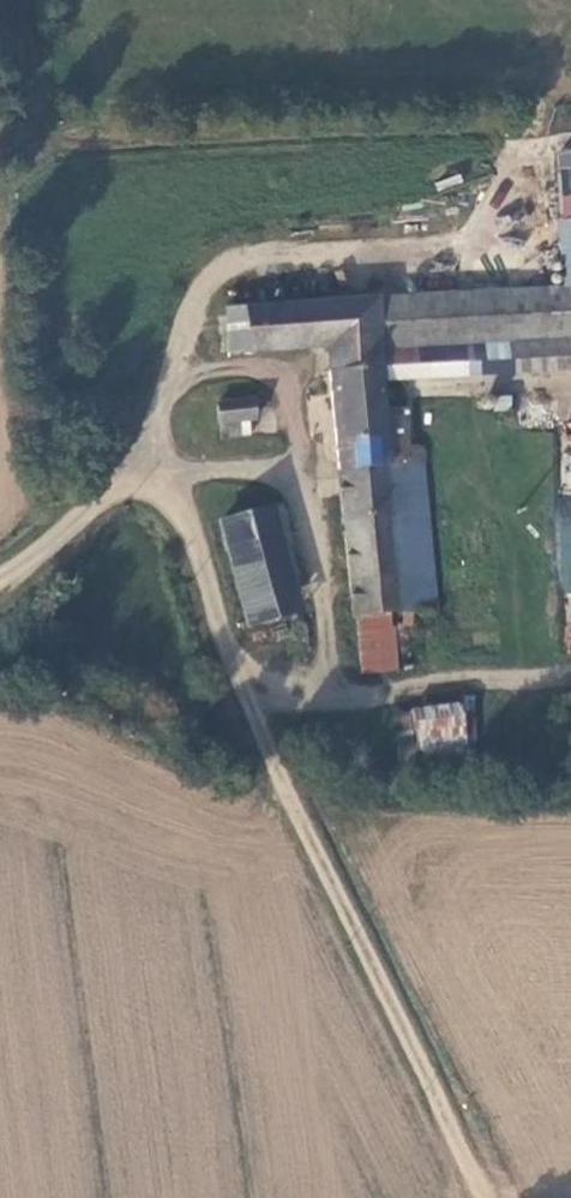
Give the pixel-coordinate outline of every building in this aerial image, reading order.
[(570,242),(570,151),(559,152),(564,242),(570,242)] [(382,297),(384,368),(570,355),(570,287),(382,297)] [(382,297),(242,305),(246,355),(324,350),(347,618),(356,618),(404,615),(439,611),(424,444),(408,446),(406,400),(386,402),(384,368),(382,297)] [(213,402),(216,425),(248,423),(255,422),(252,388),(218,392),(218,401),(213,402)] [(248,423),(216,425),(217,441),(249,437),(248,423)] [(557,496),(558,592),(570,592),(570,496),(557,496)] [(270,508),(218,523),(249,629),(300,614),(270,508)] [(404,615),(356,618),(360,677),(409,671),(404,615)] [(403,786),(470,779),(460,719),(394,728),(403,786)]
